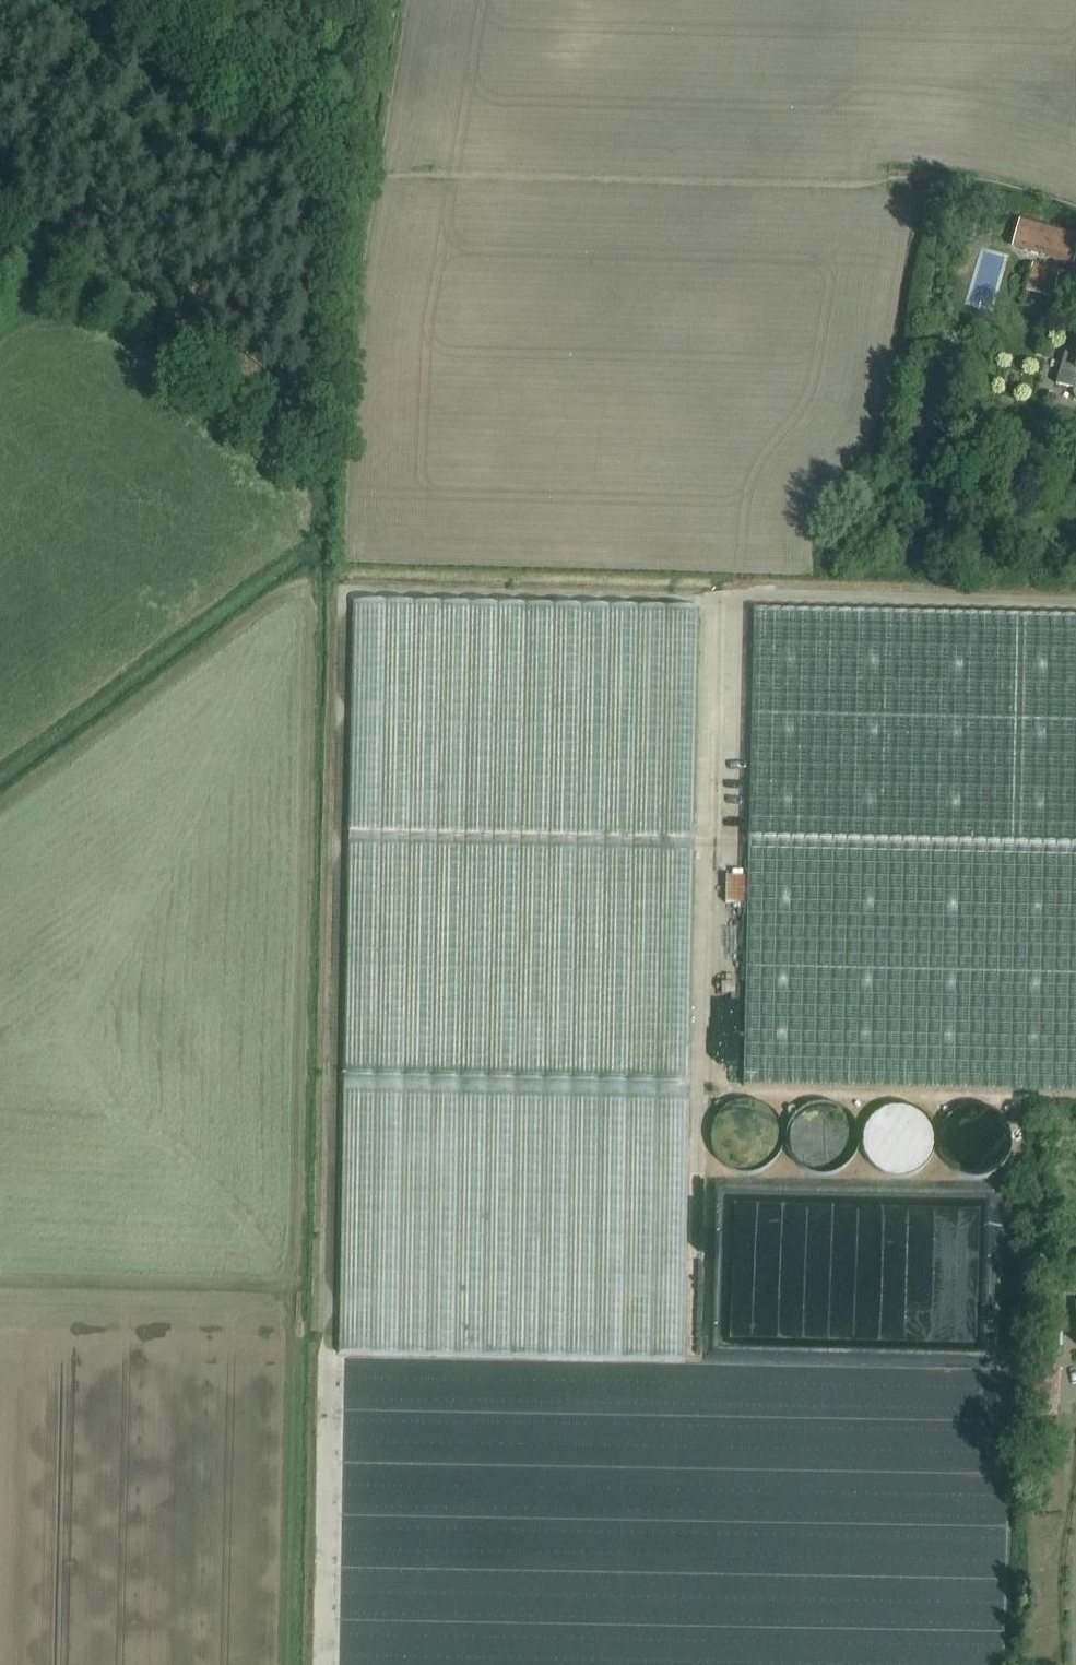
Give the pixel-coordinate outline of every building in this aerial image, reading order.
[(1033,240),(1074,255),(1075,250),(1075,236),(1039,223),(1033,240)] [(1066,349),(1056,384),(1074,389),(1073,393),(1075,400),(1075,351),(1066,349)] [(685,1360),(689,1150),(699,609),(354,602),(340,1354),(685,1360)] [(754,610),(743,1086),(1075,1093),(1075,616),(754,610)] [(1058,1403),(1060,1367),(1036,1366),(1034,1402),(1058,1403)]
